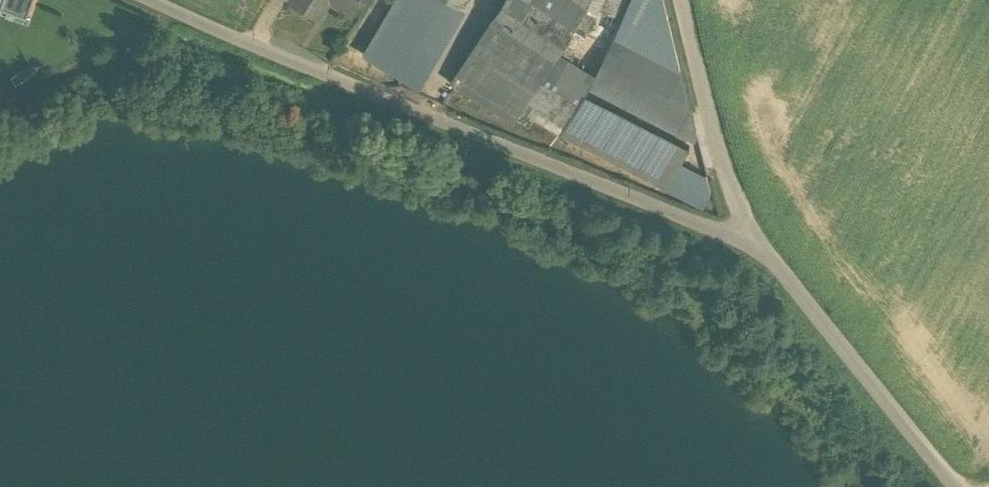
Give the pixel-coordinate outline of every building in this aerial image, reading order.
[(313,12),(321,0),(294,0),(313,12)] [(352,12),(360,0),(334,0),(352,12)] [(464,9),(449,0),(393,0),(361,55),(417,88),(464,9)] [(464,9),(469,0),(449,0),(464,9)] [(531,0),(503,0),(492,17),(555,58),(561,50),(575,28),(531,0)] [(575,28),(587,36),(602,0),(581,0),(580,2),(578,0),(531,0),(575,28)] [(587,36),(575,28),(561,50),(596,72),(598,73),(614,36),(630,0),(602,0),(587,36)] [(680,69),(614,36),(598,73),(596,72),(591,83),(696,133),(680,69)] [(538,85),(474,44),(450,81),(515,122),(522,110),(538,85)] [(580,102),(543,78),(538,85),(522,110),(561,134),(580,102)] [(690,146),(585,92),(580,102),(561,134),(665,187),(690,146)]
